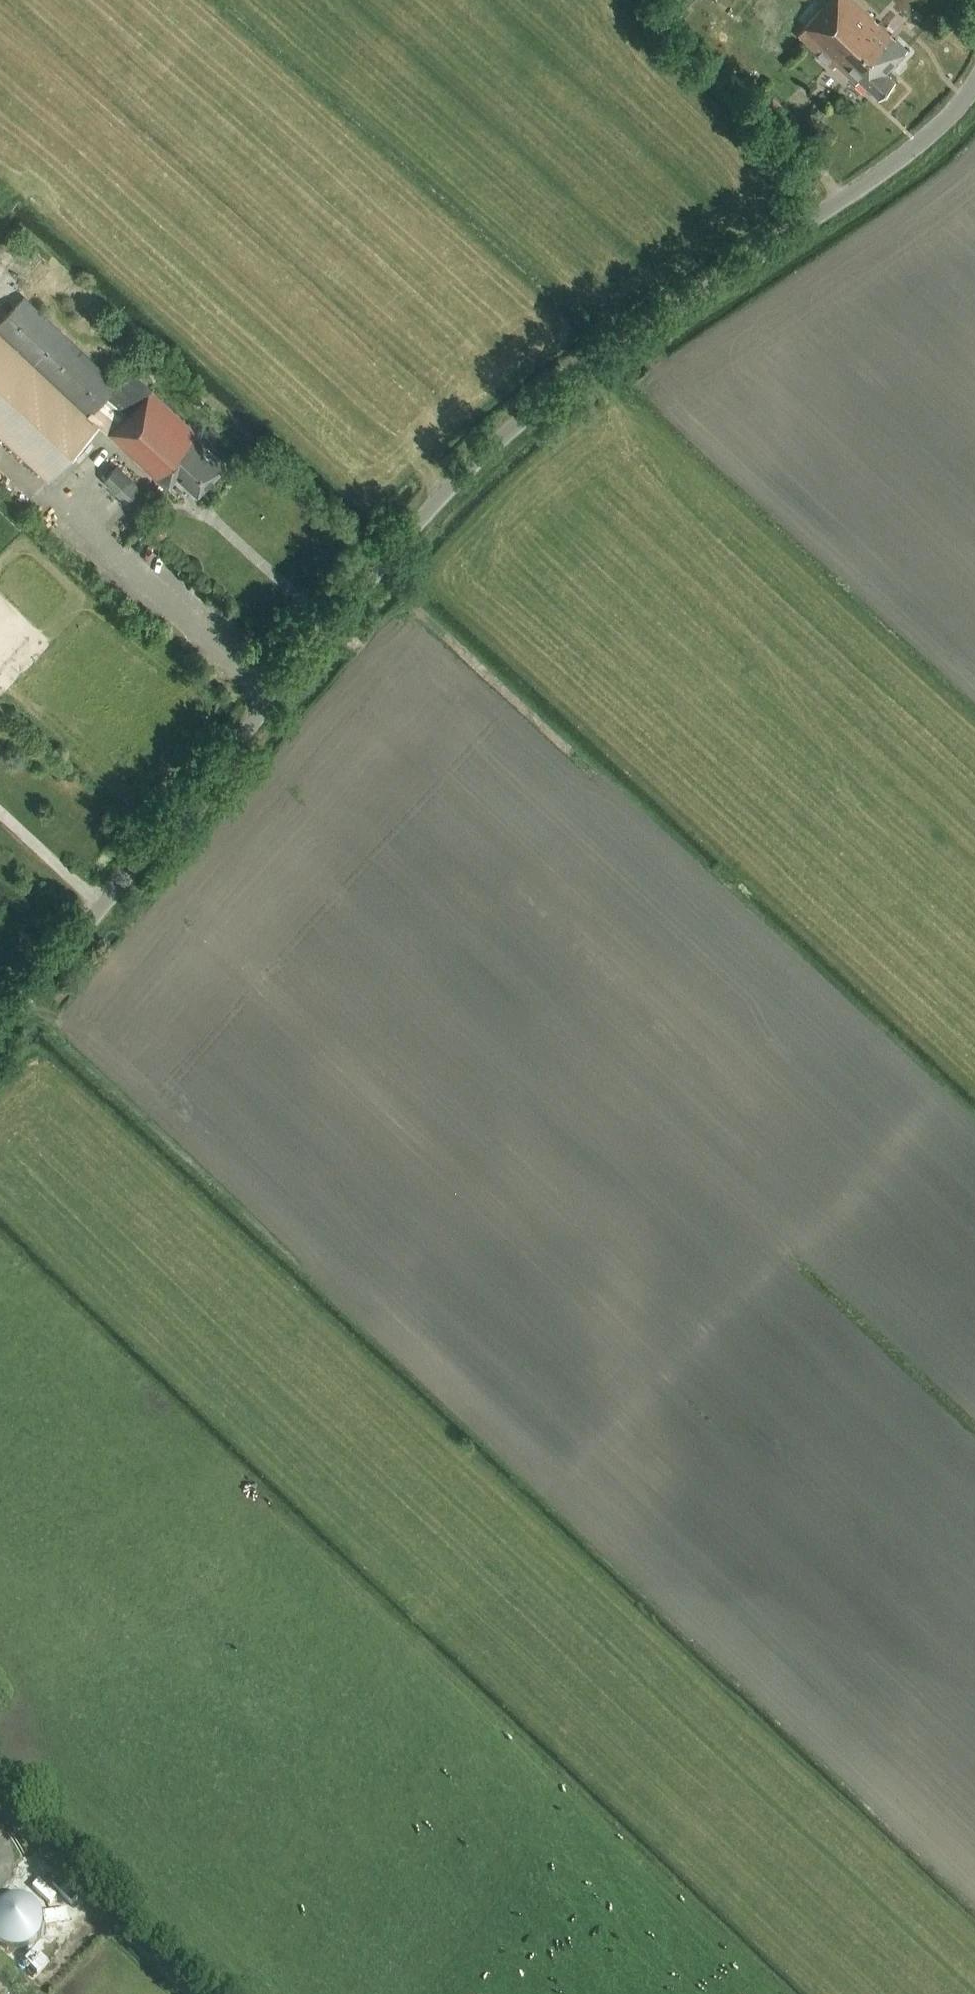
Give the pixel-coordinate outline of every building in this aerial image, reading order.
[(855,0),(830,0),(805,27),(776,0),(768,0),(754,15),(787,46),(797,35),(833,69),(836,66),(855,84),(858,80),(878,99),(895,81),(886,73),(906,52),(905,52),(907,49),(855,0)] [(784,107),(765,88),(755,98),(774,117),(784,107)] [(119,385),(24,297),(0,323),(0,436),(48,481),(99,426),(167,489),(178,478),(197,496),(224,467),(198,442),(201,438),(151,391),(153,389),(133,370),(119,385)] [(102,481),(126,504),(141,488),(117,466),(102,481)] [(15,1844),(0,1841),(3,1829),(0,1829),(0,1899),(3,1900),(15,1844)]
